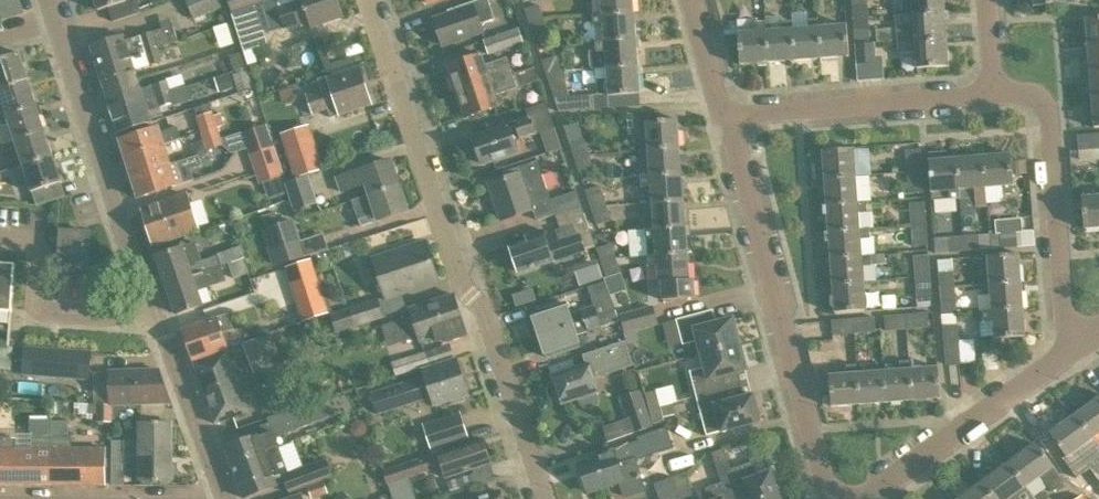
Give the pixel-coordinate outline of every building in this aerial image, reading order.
[(1,20),(25,14),(20,0),(0,0),(0,17),(1,20)] [(97,11),(109,7),(113,21),(140,13),(135,0),(132,0),(125,2),(124,0),(94,0),(97,11)] [(194,19),(196,22),(206,18),(205,15),(221,7),(218,0),(185,0),(193,20),(194,19)] [(231,13),(255,5),(261,3),(260,0),(227,0),(231,13)] [(274,1),(283,28),(284,29),(311,20),(313,28),(342,19),(336,0),(278,0),(276,1),(274,1)] [(449,15),(434,20),(442,45),(483,31),(480,24),(494,19),(488,0),(479,0),(448,11),(449,15)] [(602,15),(603,15),(634,13),(633,0),(601,0),(602,15)] [(852,19),(868,18),(867,0),(850,0),(852,19)] [(913,13),(913,14),(945,12),(944,0),(912,0),(913,13)] [(255,5),(231,13),(244,51),(253,48),(268,43),(265,34),(255,5)] [(524,9),(529,23),(540,20),(544,19),(539,5),(524,9)] [(896,14),(898,42),(947,38),(945,12),(913,14),(913,13),(896,14)] [(603,25),(605,42),(636,39),(634,13),(603,15),(602,15),(592,16),(593,26),(603,25)] [(91,46),(98,68),(158,49),(157,47),(178,40),(171,18),(158,22),(160,29),(125,40),(124,36),(91,46)] [(852,19),(854,45),(870,44),(868,18),(852,19)] [(540,20),(529,23),(535,39),(549,34),(544,19),(540,20)] [(809,28),(793,29),(795,61),(823,59),(820,27),(818,27),(817,19),(808,19),(809,28)] [(1089,47),(1098,46),(1098,19),(1087,20),(1089,47)] [(768,63),(764,21),(755,22),(755,32),(738,33),(740,65),(768,63)] [(765,21),(764,21),(768,63),(795,61),(793,29),(792,29),(791,21),(781,21),(782,30),(766,31),(765,21)] [(231,22),(220,26),(226,45),(237,41),(231,22)] [(848,25),(820,27),(823,59),(850,56),(848,25)] [(483,40),(488,55),(523,42),(518,27),(483,40)] [(947,38),(898,42),(898,53),(916,51),(917,69),(949,67),(947,38)] [(606,67),(607,68),(638,66),(636,39),(605,42),(589,43),(591,68),(606,67)] [(871,58),(870,44),(854,45),(856,81),(885,79),(884,57),(871,58)] [(1091,73),(1098,72),(1098,46),(1089,47),(1091,73)] [(98,68),(104,89),(138,79),(135,70),(162,61),(158,49),(98,68)] [(28,80),(29,80),(23,64),(27,63),(24,54),(20,55),(20,53),(0,59),(0,89),(28,80)] [(225,74),(225,75),(248,68),(248,66),(245,67),(240,53),(229,56),(234,71),(225,74)] [(449,76),(455,92),(512,73),(507,58),(486,65),(482,54),(449,65),(452,75),(449,76)] [(542,61),(547,75),(561,71),(557,57),(542,61)] [(538,80),(533,66),(533,65),(513,71),(518,87),(538,80)] [(638,66),(607,68),(609,96),(640,94),(638,66)] [(248,68),(225,75),(229,88),(236,86),(238,92),(254,87),(248,68)] [(341,116),(372,105),(359,68),(319,82),(321,88),(305,94),(315,123),(341,114),(341,116)] [(561,71),(547,75),(556,104),(571,99),(561,71)] [(512,73),(455,92),(460,108),(463,107),(466,117),(500,106),(496,95),(517,88),(512,73)] [(104,89),(111,110),(170,91),(167,80),(141,89),(138,79),(104,89)] [(36,105),(28,80),(0,89),(0,99),(2,99),(7,114),(0,117),(36,105)] [(170,91),(111,110),(118,132),(163,117),(162,112),(168,110),(166,105),(174,103),(170,91)] [(476,152),(479,160),(482,161),(483,164),(519,152),(514,140),(535,133),(555,126),(546,102),(526,109),(530,119),(474,138),(478,149),(476,152)] [(194,109),(201,133),(203,132),(217,128),(217,127),(224,125),(220,114),(213,116),(210,104),(194,109)] [(15,138),(44,129),(39,114),(42,113),(40,105),(36,106),(36,105),(0,117),(0,122),(1,127),(10,124),(15,138)] [(647,123),(649,150),(680,147),(678,121),(647,123)] [(564,127),(574,159),(589,154),(585,139),(583,140),(578,123),(564,127)] [(242,132),(249,155),(251,153),(274,146),(266,124),(242,132)] [(121,141),(126,157),(181,139),(178,128),(161,133),(159,129),(121,141)] [(222,145),(217,128),(203,132),(208,149),(222,145)] [(15,138),(23,163),(52,154),(44,129),(15,138)] [(310,130),(274,142),(288,179),(322,168),(310,130)] [(203,132),(201,133),(203,141),(191,145),(195,158),(208,154),(206,150),(208,149),(203,132)] [(1077,136),(1079,151),(1098,149),(1098,134),(1077,136)] [(126,157),(132,177),(171,166),(164,145),(182,140),(181,139),(126,157)] [(251,153),(249,155),(259,183),(284,175),(274,146),(251,153)] [(641,176),(641,177),(682,174),(680,147),(649,150),(639,151),(640,161),(650,160),(651,176),(641,176)] [(824,152),(827,179),(857,177),(855,149),(824,152)] [(905,150),(907,173),(922,172),(921,149),(905,150)] [(933,201),(961,199),(959,159),(949,159),(948,152),(930,154),(930,161),(933,201)] [(52,154),(23,163),(32,190),(61,181),(52,154)] [(589,154),(574,159),(579,174),(594,169),(594,168),(589,154)] [(1013,155),(985,157),(987,188),(1003,187),(1004,196),(1014,195),(1014,187),(1016,186),(1013,155)] [(959,159),(961,199),(975,198),(976,208),(987,207),(985,189),(987,188),(985,157),(959,159)] [(171,166),(132,177),(139,197),(193,180),(190,170),(202,166),(199,158),(171,167),(171,166)] [(367,184),(371,195),(399,186),(391,161),(338,179),(342,193),(367,184)] [(556,215),(556,216),(581,207),(577,191),(551,199),(538,161),(501,173),(504,179),(489,184),(502,221),(534,211),(537,221),(556,215)] [(922,172),(907,173),(909,194),(924,193),(922,172)] [(652,187),(653,203),(684,200),(682,174),(641,177),(641,187),(652,187)] [(284,184),(294,211),(318,203),(308,176),(284,184)] [(827,179),(828,205),(866,202),(859,202),(857,177),(827,179)] [(585,191),(592,211),(607,206),(600,185),(585,191)] [(399,186),(371,195),(353,201),(361,226),(408,211),(399,186)] [(142,208),(153,241),(199,227),(188,193),(142,208)] [(1083,198),(1085,228),(1098,227),(1098,197),(1083,198)] [(654,212),(655,229),(686,227),(684,200),(653,203),(644,203),(644,212),(654,212)] [(828,205),(830,232),(861,229),(860,213),(867,212),(866,202),(828,205)] [(909,203),(911,226),(926,225),(925,202),(909,203)] [(607,206),(592,211),(597,225),(611,220),(607,206)] [(581,207),(556,216),(560,229),(555,230),(557,241),(548,244),(544,231),(528,236),(529,240),(510,246),(520,273),(554,262),(596,249),(581,207)] [(1001,219),(1002,231),(1028,228),(1026,216),(1001,219)] [(310,255),(305,240),(301,241),(294,219),(262,230),(274,267),(310,255)] [(926,225),(911,226),(913,246),(928,245),(926,225)] [(645,230),(647,257),(688,254),(686,227),(655,229),(645,230)] [(830,232),(832,257),(863,255),(862,239),(869,238),(869,229),(861,229),(830,232)] [(62,231),(60,268),(88,269),(90,233),(62,231)] [(329,231),(307,238),(311,254),(333,247),(329,231)] [(1016,232),(1000,233),(1002,248),(1018,247),(1016,232)] [(978,235),(963,236),(964,251),(980,250),(978,235)] [(964,251),(963,236),(947,237),(949,253),(964,251)] [(158,254),(168,283),(211,269),(220,266),(217,256),(200,261),(194,241),(158,254)] [(373,260),(387,299),(437,282),(424,243),(373,260)] [(596,250),(601,264),(614,260),(609,246),(596,250)] [(688,254),(647,257),(647,266),(658,265),(659,284),(661,284),(663,302),(695,299),(693,281),(690,281),(688,254)] [(989,256),(991,284),(1022,282),(1020,254),(989,256)] [(832,257),(834,283),(865,281),(864,265),(870,265),(870,255),(863,256),(863,255),(832,257)] [(913,256),(915,277),(931,276),(929,255),(913,256)] [(231,278),(249,272),(244,258),(226,264),(231,278)] [(310,258),(285,266),(303,321),(328,313),(310,258)] [(614,260),(601,264),(605,278),(618,274),(614,260)] [(603,277),(599,265),(576,272),(580,284),(603,277)] [(211,269),(168,283),(178,313),(203,304),(198,291),(226,281),(220,266),(211,269)] [(6,338),(8,338),(14,268),(0,267),(0,333),(6,334),(6,338)] [(938,273),(940,288),(955,287),(954,271),(938,273)] [(931,276),(915,277),(917,299),(932,298),(931,276)] [(865,281),(834,283),(836,312),(867,309),(865,281)] [(982,311),(982,312),(1024,309),(1022,282),(991,284),(991,285),(981,285),(982,295),(991,294),(992,310),(982,311)] [(518,292),(522,304),(541,298),(538,286),(518,292)] [(955,287),(940,288),(941,303),(956,302),(955,287)] [(447,339),(449,343),(467,336),(454,295),(410,309),(413,316),(397,321),(404,341),(419,336),(422,343),(438,338),(439,342),(447,339)] [(538,328),(541,336),(615,311),(610,295),(592,300),(594,307),(571,315),(567,303),(534,314),(535,317),(532,320),(534,325),(538,328)] [(336,333),(352,328),(384,317),(378,299),(378,298),(346,309),(330,314),(336,333)] [(619,315),(624,335),(636,332),(636,330),(658,324),(653,306),(619,315)] [(1024,309),(982,312),(983,322),(993,321),(994,339),(1026,337),(1024,309)] [(615,311),(541,336),(544,346),(541,350),(544,357),(547,355),(548,358),(581,347),(577,335),(619,322),(615,311)] [(227,313),(217,317),(184,328),(195,360),(228,348),(223,333),(233,330),(227,313)] [(697,341),(701,354),(739,344),(733,319),(705,326),(701,313),(676,320),(682,345),(697,341)] [(927,313),(906,314),(907,329),(929,328),(927,313)] [(907,329),(906,314),(884,316),(886,331),(907,329)] [(875,317),(854,318),(855,334),(876,332),(875,317)] [(855,334),(854,318),(831,320),(833,335),(855,334)] [(943,326),(944,342),(959,341),(958,324),(943,326)] [(273,366),(274,368),(284,365),(272,332),(243,343),(253,373),(273,366)] [(636,332),(624,335),(627,344),(639,341),(636,332)] [(967,360),(981,360),(980,337),(965,338),(967,360)] [(597,398),(596,393),(598,392),(594,381),(593,376),(608,371),(632,363),(625,341),(601,349),(591,353),(594,361),(574,367),(574,369),(554,376),(558,389),(556,394),(558,398),(561,400),(563,404),(578,399),(580,404),(584,409),(597,404),(597,398)] [(944,342),(946,365),(961,364),(959,341),(944,342)] [(689,372),(696,397),(722,390),(718,377),(746,370),(739,344),(701,354),(704,368),(689,372)] [(392,362),(396,375),(453,358),(449,345),(392,362)] [(92,353),(24,348),(23,373),(90,379),(92,353)] [(229,351),(196,362),(206,391),(217,423),(249,412),(238,380),(232,360),(229,351)] [(423,369),(425,375),(399,384),(371,393),(378,415),(406,406),(432,398),(434,402),(467,391),(457,358),(423,369)] [(900,371),(884,372),(886,402),(912,401),(910,370),(909,370),(908,361),(899,361),(900,371)] [(284,365),(274,368),(278,379),(288,375),(284,365)] [(861,404),(858,374),(856,374),(856,365),(846,366),(847,375),(828,376),(831,407),(861,404)] [(938,368),(910,370),(912,401),(940,398),(938,368)] [(110,372),(111,402),(171,401),(159,370),(110,372)] [(884,372),(858,374),(861,404),(886,402),(884,372)] [(661,387),(663,404),(682,401),(680,384),(661,387)] [(706,436),(721,431),(760,421),(753,395),(752,395),(725,402),(722,390),(696,397),(703,422),(706,436)] [(640,391),(620,398),(627,418),(602,427),(607,442),(652,426),(640,391)] [(645,393),(649,409),(659,407),(659,406),(656,394),(652,391),(645,393)] [(269,400),(274,415),(294,408),(288,393),(269,400)] [(1075,416),(1092,439),(1098,434),(1098,398),(1075,416)] [(111,440),(111,452),(176,452),(176,438),(171,435),(171,423),(165,423),(165,403),(171,402),(171,401),(111,402),(111,405),(141,404),(141,423),(139,423),(139,444),(136,444),(136,440),(111,440)] [(659,407),(649,409),(653,423),(660,421),(663,418),(676,414),(672,403),(659,406),(659,407)] [(225,447),(231,463),(262,452),(264,450),(277,445),(274,437),(312,423),(305,405),(294,409),(294,408),(274,415),(267,418),(269,423),(252,429),(254,436),(225,447)] [(468,438),(460,412),(422,424),(431,450),(468,438)] [(1092,439),(1075,416),(1050,434),(1067,457),(1092,439)] [(51,484),(51,438),(51,422),(31,422),(31,433),(30,438),(30,449),(19,449),(19,438),(11,438),(0,438),(0,484),(51,484)] [(600,458),(580,465),(589,492),(618,483),(623,498),(646,491),(636,458),(644,456),(664,454),(661,428),(636,436),(638,441),(598,455),(600,458)] [(51,438),(51,484),(105,485),(105,449),(71,449),(71,439),(51,438)] [(387,485),(388,484),(391,495),(396,496),(406,493),(411,485),(409,477),(443,466),(447,478),(491,464),(483,439),(383,472),(387,485)] [(299,440),(285,444),(293,468),(306,464),(299,440)] [(1035,444),(1008,464),(1033,498),(1034,497),(1026,486),(1040,477),(1052,493),(1064,484),(1035,444)] [(262,452),(231,463),(243,498),(277,486),(273,474),(279,472),(275,462),(283,460),(277,445),(264,450),(262,452)] [(176,452),(111,452),(111,485),(124,485),(124,464),(136,464),(136,461),(139,461),(139,483),(171,483),(171,470),(176,467),(176,452)] [(282,474),(289,492),(321,481),(323,480),(332,477),(325,458),(282,474)] [(730,480),(736,496),(748,492),(751,498),(779,498),(770,472),(757,477),(752,462),(727,471),(730,480)] [(679,498),(694,498),(685,473),(672,478),(667,464),(644,472),(649,486),(669,479),(676,498),(677,498),(679,498)] [(1033,498),(1008,464),(983,482),(995,498),(1033,498)] [(289,492),(289,493),(307,487),(311,498),(312,498),(328,493),(323,480),(321,481),(289,492)] [(736,496),(730,480),(705,488),(709,498),(737,498),(736,496)] [(983,482),(959,498),(995,498),(983,482)] [(1034,497),(1033,498),(1050,498),(1044,490),(1034,497)]
